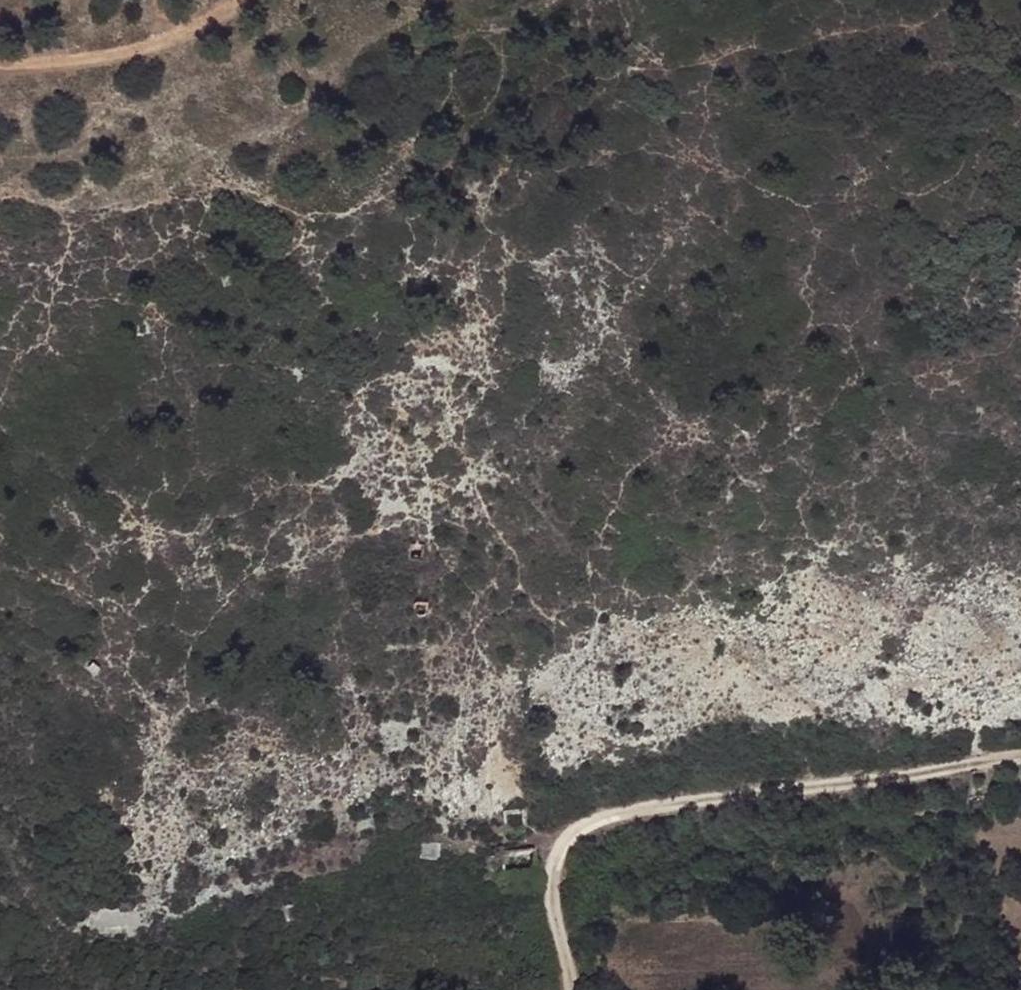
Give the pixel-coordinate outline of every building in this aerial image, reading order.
[(416,862),(417,852),(399,852),(399,863),(416,862)]
